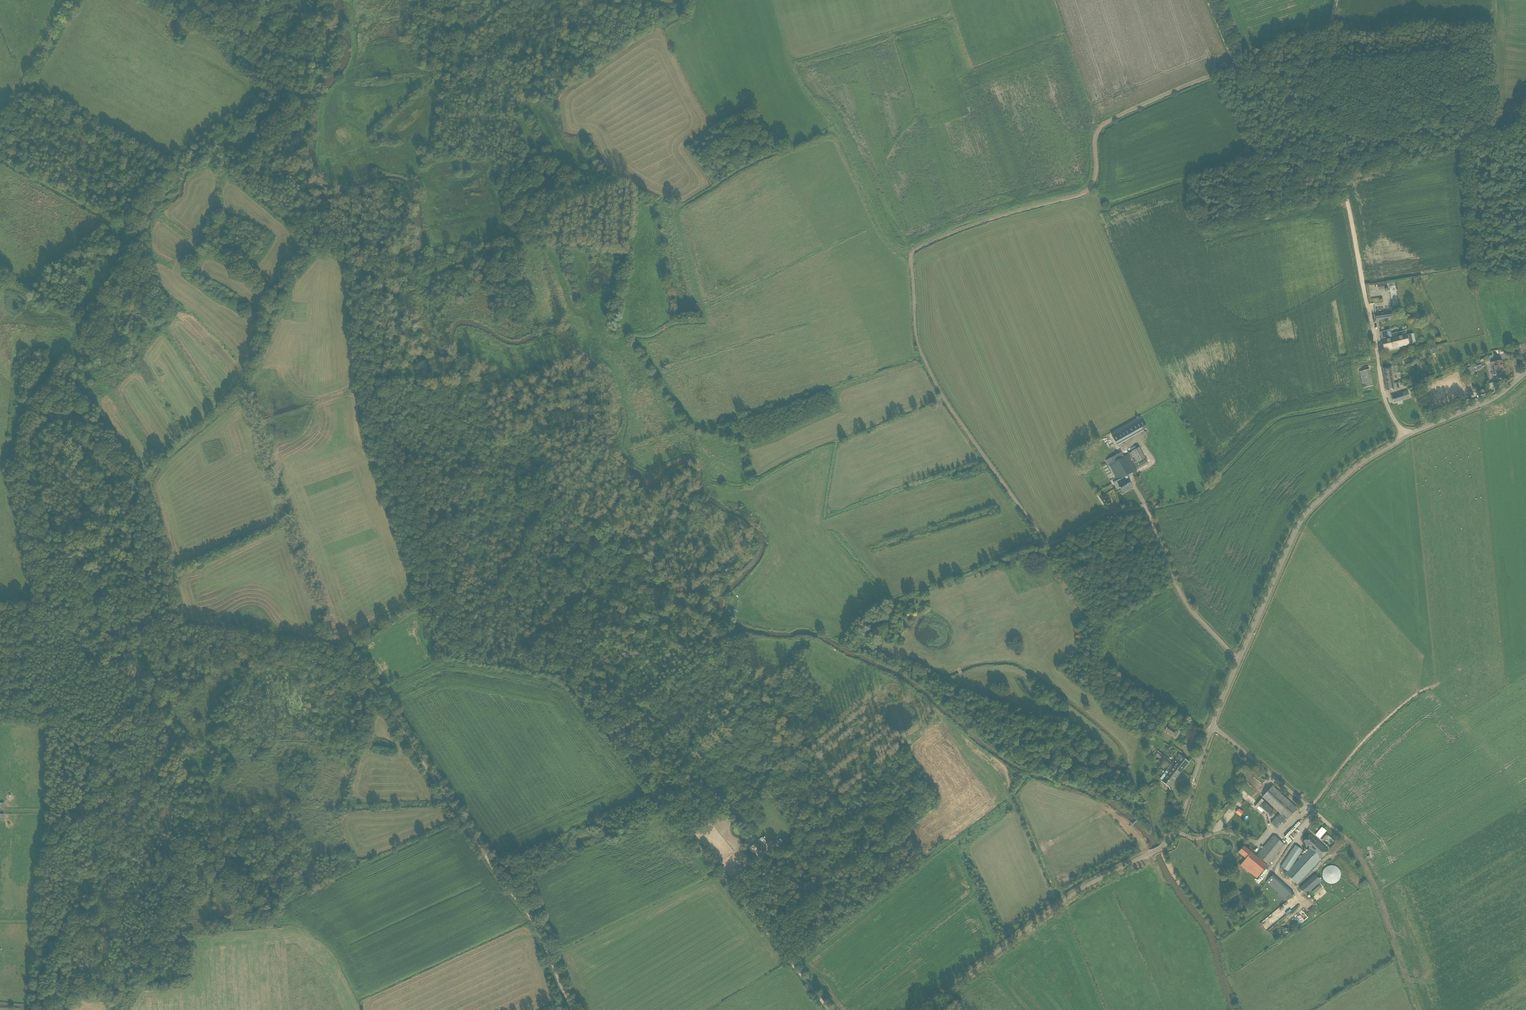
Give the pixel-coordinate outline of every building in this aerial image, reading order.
[(1391,311),(1380,313),(1375,314),(1376,320),(1392,317),(1391,311)] [(1390,330),(1380,332),(1384,350),(1405,345),(1405,344),(1406,344),(1407,345),(1409,344),(1408,344),(1412,343),(1410,335),(1407,336),(1405,331),(1401,332),(1402,336),(1392,338),(1390,330)] [(1479,362),(1472,365),(1475,371),(1482,368),(1481,367),(1486,365),(1484,361),(1480,363),(1479,362)] [(1494,376),(1505,373),(1504,367),(1503,367),(1502,361),(1491,363),(1494,376)] [(1391,367),(1382,368),(1386,391),(1395,390),(1391,367)] [(1368,369),(1359,371),(1363,388),(1372,386),(1368,369)] [(1493,386),(1494,391),(1499,387),(1499,382),(1494,383),(1494,382),(1485,384),(1487,390),(1493,386)] [(1408,391),(1396,395),(1391,397),(1393,402),(1393,403),(1410,397),(1408,391)] [(1113,436),(1117,444),(1147,428),(1142,419),(1113,436)] [(1148,464),(1145,458),(1139,447),(1129,453),(1138,470),(1148,464)] [(1118,453),(1107,460),(1110,465),(1119,480),(1120,480),(1122,483),(1118,485),(1122,492),(1126,490),(1126,491),(1133,487),(1129,480),(1126,482),(1126,481),(1125,482),(1123,478),(1128,475),(1137,470),(1128,454),(1121,458),(1118,453)] [(1105,495),(1100,498),(1100,499),(1105,506),(1111,503),(1105,495)] [(1165,730),(1173,736),(1176,731),(1168,726),(1165,730)] [(1172,768),(1168,773),(1166,771),(1159,780),(1169,787),(1189,762),(1179,754),(1170,766),(1172,768)] [(1149,790),(1156,785),(1157,784),(1154,782),(1147,788),(1149,790)] [(1287,820),(1294,812),(1297,809),(1272,786),(1262,797),(1279,812),(1287,820)] [(1257,808),(1259,806),(1261,804),(1264,801),(1261,799),(1255,806),(1257,808)] [(1274,810),(1264,802),(1260,807),(1269,815),(1274,810)] [(1287,820),(1279,812),(1271,821),(1272,821),(1271,823),(1278,830),(1287,820)] [(1324,841),(1328,836),(1325,833),(1320,838),(1324,841)] [(1267,866),(1266,865),(1267,864),(1268,864),(1285,845),(1273,835),(1257,855),(1260,858),(1259,859),(1251,852),(1244,846),(1239,852),(1246,858),(1240,865),(1257,878),(1267,866)] [(1299,859),(1291,867),(1302,850),(1295,846),(1281,867),(1288,871),(1286,873),(1298,884),(1312,869),(1311,869),(1318,862),(1321,859),(1325,854),(1328,851),(1316,839),(1315,841),(1310,835),(1304,841),(1307,845),(1310,847),(1309,848),(1302,856),(1301,855),(1299,858),(1299,859)] [(766,847),(764,844),(760,839),(753,844),(760,852),(766,847)] [(1333,866),(1332,865),(1330,865),(1329,866),(1327,866),(1326,867),(1325,868),(1324,870),(1323,872),(1322,873),(1322,875),(1323,877),(1323,879),(1324,880),(1325,881),(1326,882),(1328,883),(1329,884),(1331,884),(1333,884),(1335,883),(1337,882),(1338,881),(1339,880),(1340,878),(1340,876),(1341,874),(1340,872),(1340,871),(1339,869),(1338,868),(1336,867),(1335,866),(1333,866)] [(1315,874),(1300,887),(1306,894),(1321,881),(1315,874)] [(1272,875),(1266,882),(1267,883),(1268,884),(1275,877),(1272,875)] [(1293,894),(1291,892),(1284,899),(1287,901),(1293,894)] [(1294,909),(1299,904),(1293,897),(1287,902),(1294,909)]
